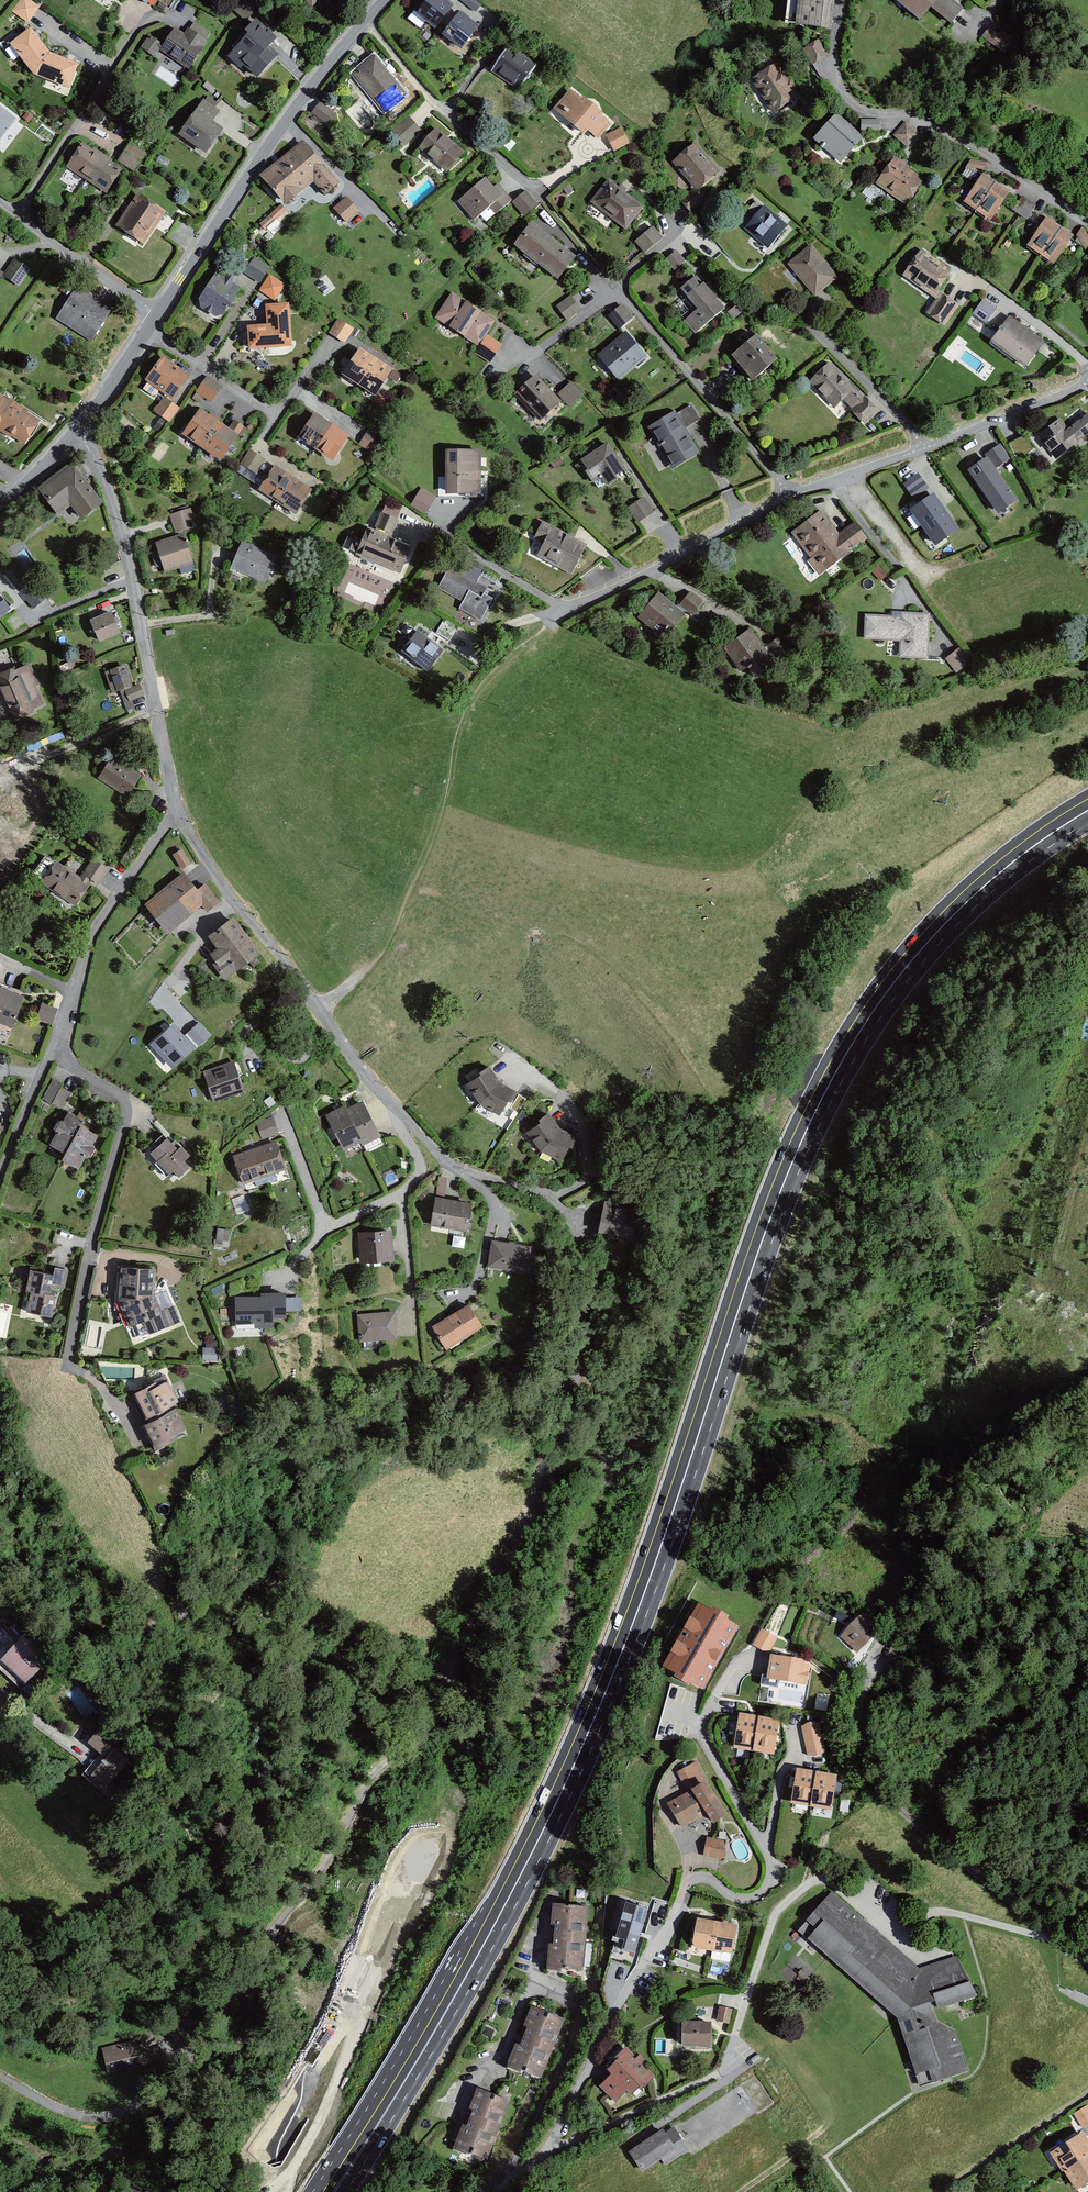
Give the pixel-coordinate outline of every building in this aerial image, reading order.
[(13,12),(29,22),(40,7),(31,0),(22,0),(13,12)] [(314,9),(321,0),(304,0),(314,9)] [(449,0),(411,0),(401,13),(426,33),(432,25),(443,33),(435,43),(459,62),(485,29),(459,9),(453,17),(444,10),(451,2),(449,0)] [(476,11),(481,5),(475,0),(461,0),(476,11)] [(798,28),(831,32),(834,0),(801,0),(798,28)] [(922,20),(932,7),(953,24),(964,11),(950,0),(896,0),(922,20)] [(50,54),(31,28),(10,44),(34,77),(70,91),(79,66),(50,54)] [(189,38),(176,30),(161,52),(189,70),(207,43),(192,33),(189,38)] [(151,34),(141,48),(155,55),(164,44),(151,34)] [(277,59),(250,35),(228,58),(255,82),(277,59)] [(818,40),(805,49),(816,64),(829,55),(818,40)] [(510,47),(491,72),(521,94),(540,69),(510,47)] [(375,57),(352,75),(383,114),(406,96),(375,57)] [(781,64),(753,79),(773,114),(800,99),(781,64)] [(613,126),(571,90),(554,110),(585,136),(588,133),(599,142),(613,126)] [(220,114),(204,102),(180,135),(206,154),(223,131),(213,123),(220,114)] [(321,102),(312,113),(327,123),(335,112),(321,102)] [(0,143),(18,120),(0,106),(0,143)] [(863,137),(837,114),(815,138),(842,161),(863,137)] [(408,117),(392,131),(406,145),(420,132),(408,117)] [(863,120),(862,130),(881,130),(880,119),(863,120)] [(621,126),(606,136),(615,150),(630,143),(621,126)] [(465,154),(436,129),(419,149),(448,174),(465,154)] [(304,137),(258,175),(284,206),(313,182),(326,199),(343,185),(304,137)] [(131,142),(119,159),(135,170),(147,153),(131,142)] [(697,143),(674,162),(697,192),(721,172),(697,143)] [(122,171),(82,145),(66,169),(106,195),(122,171)] [(925,181),(895,159),(877,184),(907,206),(925,181)] [(971,160),(967,168),(982,170),(986,163),(971,160)] [(1010,193),(983,175),(964,204),(991,222),(1010,193)] [(648,209),(609,177),(589,200),(629,233),(648,209)] [(494,190),(485,180),(458,203),(474,222),(489,209),(496,217),(513,202),(499,186),(494,190)] [(694,189),(683,201),(692,211),(704,200),(694,189)] [(526,190),(514,201),(526,215),(537,205),(526,190)] [(166,213),(138,195),(117,227),(144,245),(166,213)] [(358,211),(346,198),(336,208),(347,221),(358,211)] [(280,205),(260,223),(266,229),(286,210),(280,205)] [(767,208),(747,230),(770,251),(789,229),(767,208)] [(1074,237),(1046,219),(1029,246),(1057,264),(1074,237)] [(577,257),(532,223),(515,245),(559,280),(577,257)] [(653,227),(635,241),(645,252),(663,238),(653,227)] [(1078,234),(1086,249),(1087,246),(1087,236),(1083,228),(1078,234)] [(812,244),(788,263),(816,298),(840,279),(812,244)] [(677,251),(668,259),(675,268),(687,261),(677,251)] [(922,251),(904,277),(933,296),(951,270),(922,251)] [(15,257),(5,275),(21,285),(32,269),(15,257)] [(255,257),(244,272),(260,283),(271,268),(255,257)] [(241,289),(218,273),(197,303),(220,319),(241,289)] [(270,274),(260,291),(275,300),(285,286),(270,274)] [(698,275),(681,289),(697,310),(685,319),(696,334),(726,311),(698,275)] [(113,310),(78,289),(58,319),(93,341),(113,310)] [(940,292),(927,312),(945,325),(960,306),(940,292)] [(497,322),(454,294),(437,320),(480,348),(497,322)] [(571,295),(555,306),(568,320),(582,310),(571,295)] [(984,299),(975,312),(988,322),(999,308),(984,299)] [(293,347),(290,304),(266,306),(268,326),(247,328),(249,350),(293,347)] [(623,305),(610,316),(620,328),(635,318),(623,305)] [(338,317),(326,332),(344,342),(355,329),(338,317)] [(1046,344),(1010,318),(991,344),(1027,370),(1046,344)] [(627,332),(599,356),(620,381),(648,358),(627,332)] [(489,335),(477,353),(491,362),(503,345),(489,335)] [(756,336),(732,358),(756,383),(779,361),(756,336)] [(393,371),(361,349),(342,376),(375,398),(393,371)] [(191,377),(163,357),(146,380),(174,401),(191,377)] [(831,364),(811,384),(837,409),(844,401),(854,411),(866,398),(831,364)] [(207,375),(197,392),(212,402),(223,387),(207,375)] [(561,403),(537,376),(516,395),(540,421),(561,403)] [(571,381),(559,393),(571,406),(584,395),(571,381)] [(0,395),(0,428),(25,445),(41,422),(0,395)] [(156,410),(171,422),(180,409),(166,398),(156,410)] [(868,399),(854,413),(865,423),(881,410),(868,399)] [(239,436),(199,409),(181,435),(221,462),(239,436)] [(677,412),(648,427),(671,471),(700,455),(677,412)] [(351,437),(316,414),(299,439),(334,463),(351,437)] [(1039,437),(1057,461),(1087,437),(1087,416),(1070,430),(1062,419),(1039,437)] [(369,430),(360,443),(373,453),(384,439),(369,430)] [(629,473),(609,442),(577,462),(592,485),(602,478),(607,486),(629,473)] [(252,450),(241,464),(258,473),(265,460),(252,450)] [(481,452),(446,451),(446,495),(480,495),(481,452)] [(989,459),(970,471),(998,515),(1017,504),(989,459)] [(72,462),(35,489),(56,517),(71,505),(82,520),(103,504),(72,462)] [(314,491),(276,467),(260,492),(298,516),(314,491)] [(919,472),(904,483),(915,498),(930,486),(919,472)] [(421,487),(411,505),(427,513),(437,495),(421,487)] [(911,508),(935,546),(959,529),(935,493),(911,508)] [(643,496),(627,508),(637,522),(655,510),(643,496)] [(385,503),(376,526),(393,533),(401,510),(385,503)] [(170,515),(176,532),(197,525),(192,508),(170,515)] [(822,510),(789,535),(820,576),(867,540),(855,524),(841,535),(822,510)] [(588,546),(545,524),(536,541),(543,544),(537,557),(573,576),(588,546)] [(412,548),(367,530),(356,556),(401,575),(412,548)] [(183,535),(154,545),(164,575),(193,566),(183,535)] [(277,556),(243,543),(233,570),(266,583),(277,556)] [(16,568),(6,574),(19,591),(29,582),(16,568)] [(477,584),(450,570),(440,590),(465,602),(461,611),(481,621),(500,584),(482,575),(477,584)] [(692,591),(680,604),(694,614),(705,604),(692,591)] [(686,617),(659,594),(637,619),(664,642),(686,617)] [(0,596),(0,622),(13,612),(0,596)] [(112,614),(90,622),(98,643),(120,635),(112,614)] [(930,617),(866,615),(866,642),(901,643),(900,660),(929,660),(930,617)] [(457,627),(444,619),(436,632),(450,640),(457,627)] [(748,632),(723,650),(749,686),(774,669),(748,632)] [(418,633),(403,654),(430,674),(445,653),(418,633)] [(946,656),(961,674),(975,664),(961,645),(946,656)] [(125,664),(104,673),(113,694),(119,691),(129,713),(144,707),(125,664)] [(0,678),(0,689),(14,723),(48,709),(30,666),(0,678)] [(141,776),(111,758),(98,779),(128,797),(141,776)] [(0,772),(0,818),(24,833),(39,808),(19,796),(24,786),(0,772)] [(174,854),(182,868),(192,862),(183,848),(174,854)] [(81,879),(57,864),(44,883),(78,905),(89,887),(97,893),(112,870),(95,859),(81,879)] [(184,876),(146,906),(168,934),(203,906),(210,915),(225,903),(209,883),(197,892),(184,876)] [(233,919),(208,936),(219,951),(208,959),(227,984),(262,958),(233,919)] [(0,988),(0,1023),(13,1027),(24,996),(0,988)] [(42,1002),(37,1018),(54,1022),(58,1008),(42,1002)] [(188,1034),(198,1045),(209,1035),(199,1024),(188,1034)] [(173,1025),(152,1045),(173,1067),(194,1047),(173,1025)] [(205,1073),(215,1101),(245,1089),(234,1062),(205,1073)] [(498,1083),(488,1068),(468,1088),(482,1103),(500,1113),(508,1095),(511,1095),(515,1089),(498,1083)] [(67,1094),(53,1086),(46,1097),(61,1105),(67,1094)] [(348,1111),(330,1120),(348,1153),(364,1144),(366,1148),(383,1139),(365,1106),(350,1115),(348,1111)] [(82,1119),(69,1112),(53,1142),(68,1151),(64,1157),(79,1165),(96,1135),(79,1125),(82,1119)] [(559,1128),(548,1114),(529,1134),(543,1149),(560,1159),(569,1140),(572,1141),(576,1135),(559,1128)] [(273,1119),(259,1124),(265,1140),(279,1135),(273,1119)] [(178,1148),(167,1137),(152,1151),(160,1159),(158,1160),(169,1173),(174,1168),(179,1174),(189,1165),(184,1160),(190,1154),(182,1145),(178,1148)] [(279,1150),(239,1163),(248,1189),(288,1176),(279,1150)] [(438,1175),(436,1192),(446,1192),(449,1177),(438,1175)] [(470,1203),(438,1198),(433,1225),(466,1230),(470,1203)] [(625,1209),(606,1205),(601,1227),(620,1231),(625,1209)] [(390,1233),(360,1234),(361,1262),(391,1261),(390,1233)] [(494,1240),(490,1265),(528,1271),(532,1246),(494,1240)] [(156,1269),(123,1266),(121,1301),(131,1324),(136,1321),(142,1336),(180,1322),(174,1307),(160,1313),(153,1299),(156,1269)] [(69,1271),(57,1268),(56,1274),(32,1269),(28,1288),(34,1289),(30,1310),(51,1314),(55,1293),(50,1292),(52,1285),(65,1288),(69,1271)] [(286,1295),(263,1294),(263,1300),(239,1300),(239,1325),(258,1325),(258,1330),(272,1330),(272,1318),(286,1318),(286,1295)] [(469,1305),(435,1327),(449,1348),(483,1326),(469,1305)] [(395,1314),(360,1316),(362,1339),(396,1336),(395,1314)] [(219,1348),(205,1348),(205,1360),(218,1361),(219,1348)] [(165,1376),(137,1390),(150,1418),(146,1420),(158,1445),(176,1436),(175,1432),(183,1428),(171,1403),(177,1400),(165,1376)] [(704,1604),(669,1668),(706,1689),(741,1627),(704,1604)] [(863,1617),(844,1638),(858,1651),(878,1631),(863,1617)] [(764,1628),(754,1644),(769,1654),(777,1637),(764,1628)] [(23,1641),(2,1663),(25,1685),(46,1662),(23,1641)] [(804,1661),(773,1657),(770,1678),(763,1677),(762,1686),(775,1688),(776,1679),(801,1683),(804,1661)] [(779,1722),(742,1716),(737,1747),(774,1753),(779,1722)] [(819,1724),(804,1728),(811,1755),(826,1752),(819,1724)] [(112,1746),(99,1734),(91,1744),(105,1755),(112,1746)] [(137,1768),(117,1750),(94,1775),(114,1793),(137,1768)] [(725,1815),(697,1764),(679,1774),(690,1793),(670,1805),(683,1828),(709,1813),(714,1822),(725,1815)] [(837,1777),(799,1771),(794,1803),(831,1809),(837,1777)] [(725,1844),(709,1840),(705,1856),(722,1860),(725,1844)] [(920,1973),(834,1895),(801,1931),(899,2015),(921,2085),(970,2070),(956,2035),(937,2023),(930,2002),(937,2000),(940,2008),(976,1996),(956,1960),(920,1973)] [(650,1910),(627,1904),(623,1923),(646,1929),(650,1910)] [(586,1907),(555,1905),(554,1925),(558,1925),(557,1946),(551,1946),(550,1969),(583,1970),(586,1907)] [(735,1925),(699,1920),(695,1948),(732,1952),(735,1925)] [(564,2021),(533,2009),(527,2024),(531,2026),(522,2048),(518,2046),(510,2065),(541,2078),(564,2021)] [(733,2011),(721,2009),(719,2022),(731,2024),(733,2011)] [(711,2023),(684,2023),(683,2046),(711,2046),(711,2023)] [(135,2043),(104,2050),(110,2076),(141,2068),(135,2043)] [(637,2061),(626,2050),(618,2058),(620,2060),(610,2070),(614,2075),(602,2087),(616,2101),(628,2089),(632,2093),(640,2085),(642,2088),(653,2077),(643,2067),(647,2063),(641,2057),(637,2061)] [(509,2106),(477,2094),(471,2111),(475,2112),(467,2131),(463,2130),(455,2153),(486,2165),(509,2106)] [(1084,2127),(1087,2124),(1087,2109),(1077,2116),(1084,2127)] [(662,2130),(630,2153),(644,2171),(661,2159),(666,2167),(688,2151),(673,2129),(665,2134),(662,2130)] [(1083,2134),(1054,2153),(1077,2189),(1087,2182),(1087,2141),(1083,2134)]
